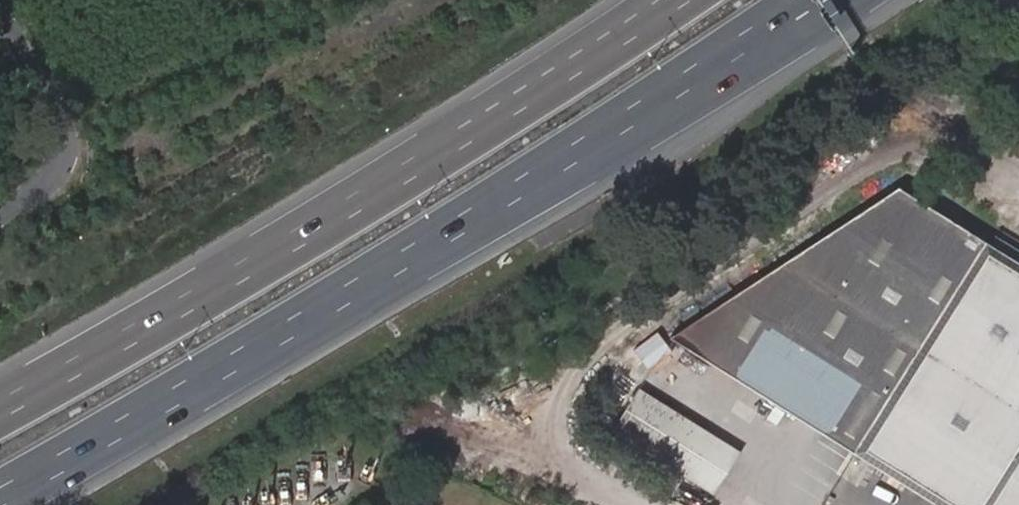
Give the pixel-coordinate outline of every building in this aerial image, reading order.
[(939,504),(1018,504),(1018,263),(897,187),(669,338),(939,504)] [(678,473),(706,430),(639,387),(611,431),(678,473)] [(706,430),(678,473),(712,495),(740,451),(706,430)]
